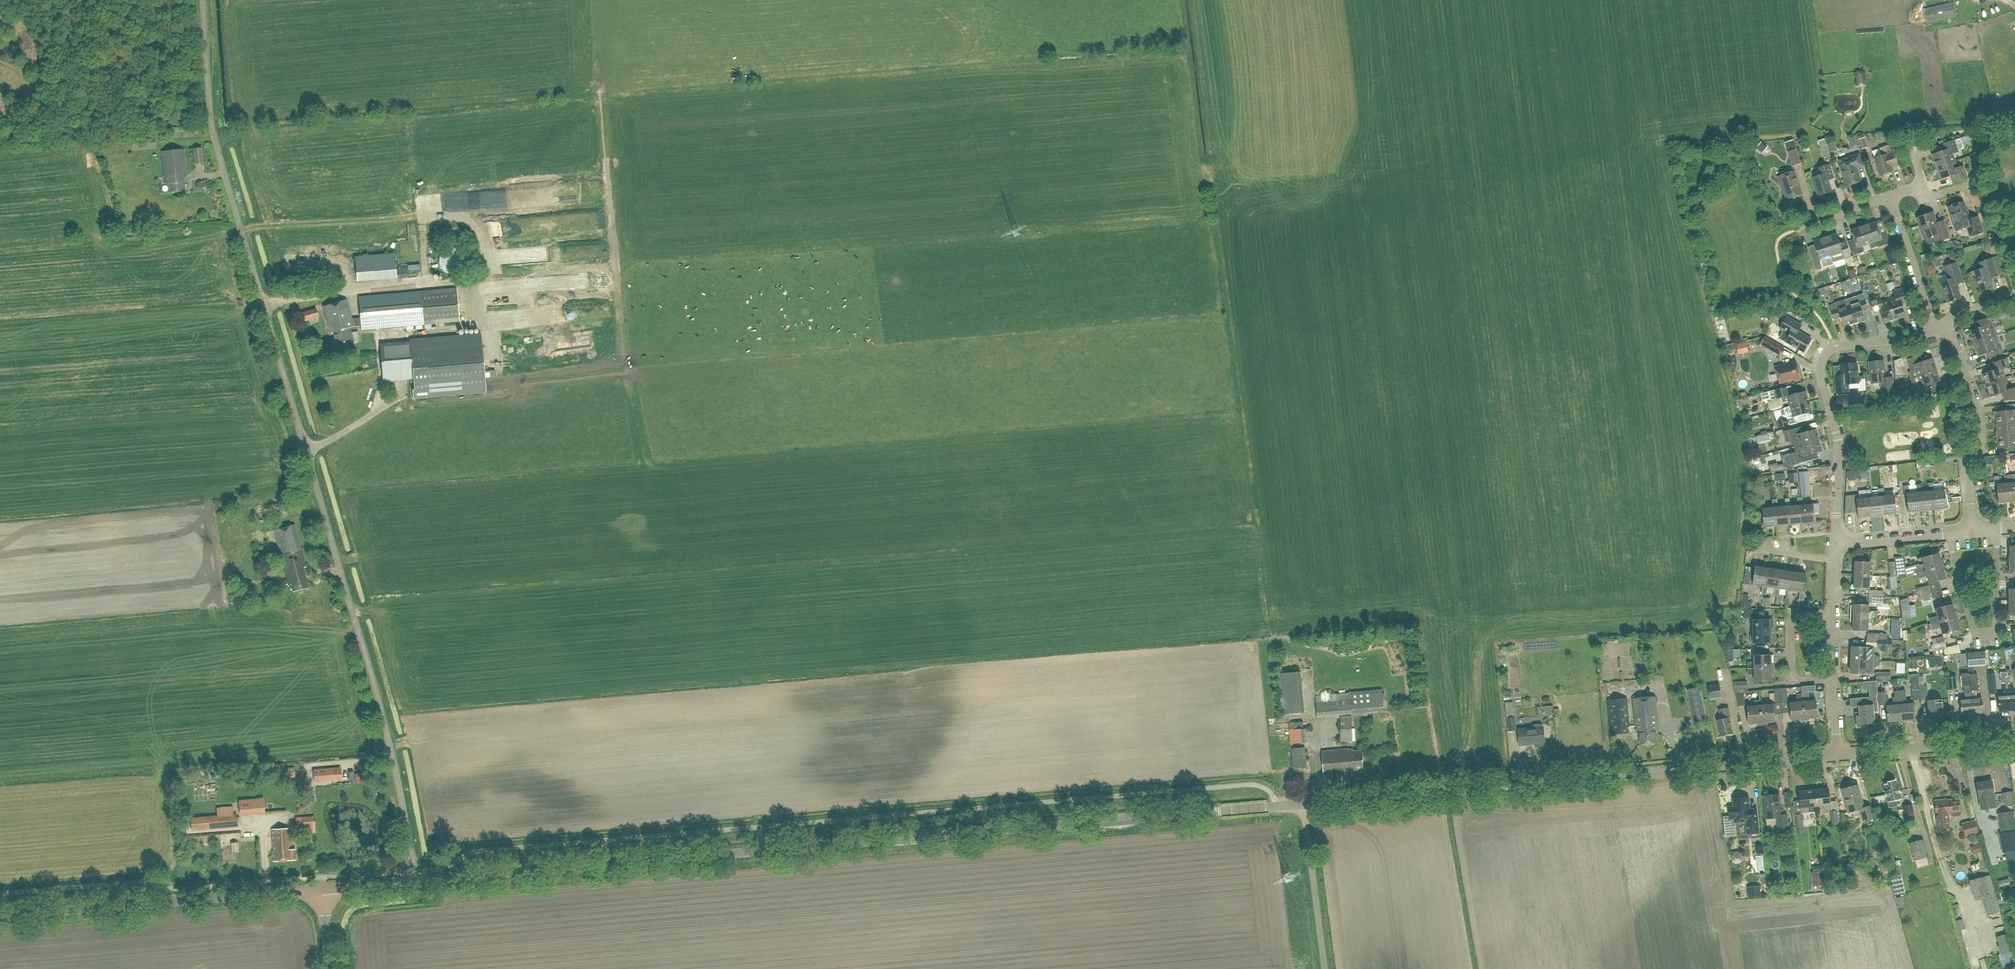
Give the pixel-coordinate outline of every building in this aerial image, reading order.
[(1953,2),(1923,9),(1926,23),(1956,17),(1953,2)] [(1859,139),(1858,140),(1861,149),(1867,147),(1864,137),(1863,138),(1862,135),(1858,137),(1859,139)] [(1833,136),(1821,139),(1824,151),(1836,148),(1833,136)] [(1942,144),(1944,151),(1932,155),(1936,167),(1954,161),(1952,154),(1958,152),(1954,140),(1942,144)] [(1891,173),(1890,172),(1891,171),(1889,168),(1897,165),(1890,144),(1879,148),(1879,149),(1872,151),(1874,158),(1880,175),(1884,174),(1885,175),(1886,176),(1890,175),(1891,173)] [(194,165),(203,164),(202,148),(193,149),(194,165)] [(162,152),(165,184),(168,184),(169,192),(185,191),(183,176),(186,175),(184,150),(162,152)] [(1795,150),(1788,152),(1793,166),(1800,163),(1795,150)] [(1859,153),(1846,158),(1847,163),(1840,165),(1847,186),(1861,181),(1857,168),(1863,166),(1859,153)] [(1954,161),(1936,167),(1940,179),(1951,176),(1953,181),(1967,177),(1963,166),(1957,168),(1954,161)] [(1818,168),(1820,175),(1812,178),(1818,196),(1831,191),(1828,180),(1833,178),(1829,165),(1818,168)] [(1794,171),(1777,177),(1781,187),(1782,186),(1786,199),(1802,194),(1794,171)] [(1978,216),(1969,219),(1963,202),(1947,207),(1955,231),(1967,227),(1970,237),(1983,232),(1978,216)] [(602,208),(592,210),(595,226),(605,224),(602,208)] [(1943,220),(1937,223),(1933,212),(1917,218),(1923,240),(1938,235),(1939,241),(1949,238),(1943,220)] [(1863,225),(1869,243),(1876,241),(1878,247),(1890,243),(1886,232),(1879,234),(1876,222),(1869,225),(1868,223),(1863,225)] [(1869,243),(1863,225),(1858,226),(1858,228),(1851,230),(1855,242),(1848,244),(1852,255),(1864,251),(1862,246),(1869,243)] [(1825,237),(1831,257),(1837,255),(1839,260),(1850,256),(1846,242),(1840,244),(1837,233),(1825,237)] [(1831,257),(1825,237),(1814,241),(1816,250),(1810,252),(1816,270),(1828,266),(1826,259),(1831,257)] [(465,265),(465,259),(463,254),(458,249),(452,247),(446,249),(442,252),(441,254),(439,259),(440,265),(443,270),(449,273),(455,273),(461,270),(465,265)] [(357,281),(397,278),(395,253),(355,256),(357,281)] [(1895,255),(1887,258),(1889,265),(1898,262),(1895,255)] [(1980,269),(1974,271),(1980,291),(1992,288),(1989,279),(1997,276),(1992,259),(1978,263),(1980,269)] [(1962,282),(1958,269),(1959,268),(1957,262),(1944,266),(1946,273),(1948,280),(1940,282),(1947,303),(1960,298),(1955,284),(1962,282)] [(1832,278),(1839,278),(1837,264),(1830,265),(1832,278)] [(1854,269),(1847,271),(1849,278),(1856,276),(1854,269)] [(1847,280),(1841,282),(1843,289),(1849,287),(1847,280)] [(457,288),(359,297),(361,324),(361,329),(460,321),(457,288)] [(1888,300),(1894,320),(1905,316),(1901,304),(1908,302),(1903,288),(1892,292),(1894,298),(1888,300)] [(1847,304),(1854,324),(1865,320),(1862,312),(1868,310),(1863,294),(1851,298),(1853,303),(1847,304)] [(1894,320),(1888,300),(1880,302),(1878,296),(1868,299),(1873,313),(1879,311),(1883,323),(1894,320)] [(344,300),(321,306),(329,334),(333,332),(337,344),(352,340),(349,328),(352,327),(344,300)] [(1854,324),(1847,304),(1841,306),(1840,301),(1828,305),(1833,319),(1839,317),(1843,327),(1854,324)] [(1789,334),(1785,342),(1803,352),(1811,338),(1797,331),(1801,324),(1787,316),(1780,329),(1789,334)] [(1973,343),(1996,335),(1994,327),(1990,316),(1976,321),(1978,327),(1969,331),(1973,343)] [(1877,317),(1869,320),(1876,339),(1884,337),(1877,317)] [(410,343),(380,346),(383,381),(413,378),(414,389),(412,390),(413,398),(415,398),(428,397),(427,395),(486,390),(481,335),(410,341),(410,343)] [(1996,335),(1973,343),(1978,356),(1986,353),(1988,359),(2003,353),(1999,342),(1996,335)] [(1764,337),(1761,343),(1780,354),(1783,348),(1764,337)] [(1740,354),(1750,351),(1748,345),(1738,348),(1740,354)] [(1918,356),(1907,359),(1910,371),(1916,370),(1917,375),(1935,370),(1932,359),(1923,361),(1921,355),(1918,356)] [(1986,385),(2005,379),(2001,368),(2009,366),(2006,358),(1991,363),(1993,370),(1982,373),(1986,385)] [(1795,361),(1775,366),(1779,383),(1799,378),(1795,361)] [(1892,377),(1885,378),(1883,361),(1868,362),(1870,384),(1881,383),(1882,393),(1894,392),(1892,377)] [(1856,363),(1840,365),(1841,376),(1835,376),(1837,393),(1848,392),(1847,385),(1858,383),(1856,363)] [(1917,375),(1910,378),(1912,384),(1914,383),(1918,394),(1932,390),(1930,384),(1939,381),(1935,370),(1917,375)] [(1986,385),(1990,397),(2001,393),(2003,399),(2014,395),(2014,386),(2008,388),(2005,379),(1986,385)] [(1789,406),(1806,401),(1805,399),(1807,399),(1805,391),(1788,395),(1785,387),(1768,391),(1770,400),(1780,398),(1781,403),(1788,401),(1789,406)] [(1768,391),(1760,393),(1763,402),(1770,400),(1768,391)] [(1917,397),(1919,404),(1932,399),(1930,393),(1917,397)] [(1837,396),(1838,408),(1852,407),(1851,395),(1837,396)] [(1789,406),(1783,408),(1783,409),(1780,410),(1782,420),(1776,421),(1778,428),(1801,422),(1799,416),(1811,412),(1809,404),(1807,405),(1806,401),(1789,406)] [(2014,410),(2014,409),(1992,411),(1993,416),(1995,416),(1996,423),(2014,422),(2014,414),(2014,410)] [(1996,423),(1997,431),(1994,431),(1995,436),(2014,434),(2014,425),(2014,422),(1996,423)] [(1789,430),(1783,431),(1786,443),(1792,441),(1794,447),(1818,440),(1816,429),(1802,433),(1801,427),(1789,430)] [(1995,436),(1995,441),(1997,440),(1998,448),(2014,447),(2014,434),(1995,436)] [(1795,452),(1789,454),(1792,465),(1798,463),(1810,460),(1808,454),(1821,450),(1818,440),(1794,447),(1795,452)] [(1992,456),(1983,457),(1984,465),(1993,464),(1992,456)] [(1896,464),(1888,465),(1889,473),(1897,472),(1896,464)] [(1812,471),(1813,479),(1829,477),(1828,469),(1812,471)] [(1854,471),(1847,471),(1848,480),(1855,480),(1854,471)] [(1798,472),(1788,473),(1789,483),(1799,482),(1798,472)] [(2011,501),(2014,500),(2014,482),(2011,482),(2010,474),(2005,475),(2006,483),(2009,482),(2011,501)] [(2009,482),(2006,483),(1999,483),(1998,475),(1993,476),(1994,485),(1996,485),(1998,502),(2011,501),(2009,482)] [(1931,491),(1933,509),(1946,508),(1944,489),(1934,490),(1933,483),(1928,483),(1929,491),(1931,491)] [(1799,487),(1798,487),(1799,497),(1809,496),(1808,486),(1807,486),(1807,484),(1799,485),(1799,487)] [(1881,496),(1883,515),(1896,513),(1894,495),(1884,496),(1883,488),(1885,488),(1884,484),(1881,484),(1881,488),(1878,489),(1879,496),(1881,496)] [(1918,492),(1920,511),(1933,509),(1931,491),(1929,491),(1921,492),(1920,484),(1916,484),(1916,492),(1918,492)] [(1920,511),(1918,492),(1916,492),(1909,493),(1908,485),(1903,486),(1904,495),(1906,494),(1908,512),(1920,511)] [(1869,498),(1871,516),(1883,515),(1881,496),(1879,496),(1872,497),(1871,489),(1866,490),(1867,498),(1869,498)] [(1871,516),(1869,498),(1867,498),(1859,499),(1859,495),(1846,496),(1845,513),(1857,512),(1858,517),(1871,516)] [(1800,505),(1802,524),(1814,522),(1813,504),(1803,505),(1802,497),(1797,498),(1798,506),(1800,505)] [(1788,507),(1789,525),(1802,524),(1800,505),(1798,506),(1790,506),(1790,498),(1785,499),(1785,507),(1788,507)] [(1775,508),(1776,526),(1789,525),(1788,507),(1785,507),(1778,508),(1777,500),(1772,500),(1773,508),(1775,508)] [(1775,508),(1773,508),(1765,509),(1765,501),(1760,501),(1760,510),(1762,510),(1764,527),(1776,526),(1775,508)] [(306,566),(295,524),(274,530),(288,585),(291,584),(293,591),(309,587),(303,567),(306,566)] [(1917,573),(1942,566),(1939,553),(1922,557),(1924,564),(1919,565),(1918,564),(1906,567),(1907,575),(1917,572),(1917,573)] [(1895,562),(1896,575),(1906,574),(1904,556),(1894,558),(1895,562)] [(1854,574),(1872,575),(1872,570),(1870,570),(1870,561),(1855,561),(1854,574)] [(1765,586),(1768,568),(1755,566),(1752,584),(1763,586),(1761,594),(1763,594),(1766,595),(1767,587),(1765,586)] [(1942,566),(1917,573),(1918,578),(1927,576),(1929,583),(1946,579),(1942,566)] [(1777,588),(1780,570),(1768,568),(1765,586),(1767,587),(1775,588),(1774,596),(1779,596),(1780,589),(1777,588)] [(1790,590),(1793,572),(1780,570),(1777,588),(1780,589),(1787,590),(1786,597),(1789,598),(1791,598),(1792,591),(1790,590)] [(1750,585),(1752,573),(1745,572),(1744,584),(1750,585)] [(1790,590),(1792,591),(1800,592),(1799,599),(1804,600),(1805,592),(1802,591),(1805,574),(1793,572),(1790,590)] [(1872,580),(1872,578),(1872,575),(1854,574),(1854,588),(1869,589),(1869,582),(1869,580),(1872,580)] [(1917,595),(1931,591),(1929,585),(1916,588),(1917,595)] [(1931,591),(1917,595),(1919,600),(1933,597),(1931,591)] [(1766,595),(1763,594),(1762,606),(1770,607),(1771,598),(1766,598),(1766,595)] [(1943,604),(1943,606),(1935,608),(1937,616),(1929,618),(1930,624),(1956,616),(1952,604),(1951,604),(1951,602),(1949,601),(1944,603),(1943,604)] [(1853,617),(1871,618),(1878,618),(1878,611),(1868,611),(1868,604),(1853,604),(1853,606),(1851,606),(1851,612),(1853,612),(1853,617)] [(1752,609),(1743,609),(1744,618),(1753,618),(1752,609)] [(1932,629),(1940,627),(1942,634),(1959,629),(1956,616),(1930,624),(1932,629)] [(1871,618),(1853,617),(1852,630),(1867,631),(1868,623),(1870,623),(1871,618)] [(1770,619),(1751,619),(1752,642),(1770,642),(1770,627),(1771,627),(1771,619),(1770,619)] [(1380,635),(1372,636),(1374,644),(1381,642),(1380,635)] [(1866,639),(1866,647),(1867,647),(1874,647),(1877,647),(1877,640),(1877,639),(1867,639),(1866,639)] [(1934,656),(1960,653),(1958,644),(1946,647),(1944,641),(1931,645),(1934,656)] [(1851,660),(1879,661),(1879,656),(1873,654),(1874,647),(1867,647),(1866,647),(1851,646),(1851,660)] [(1739,649),(1724,650),(1727,662),(1734,661),(1734,658),(1740,658),(1739,649)] [(1967,653),(1968,667),(1986,666),(1985,651),(1967,653)] [(1753,662),(1747,662),(1747,668),(1753,668),(1771,667),(1770,654),(1753,655),(1753,662)] [(1879,661),(1851,660),(1850,673),(1873,674),(1873,667),(1879,665),(1879,661)] [(1753,668),(1747,668),(1747,674),(1754,674),(1754,681),(1772,680),(1771,667),(1753,668)] [(1301,672),(1293,672),(1278,674),(1282,714),(1305,712),(1301,672)] [(1994,672),(1987,673),(1989,694),(1997,693),(1994,672)] [(1956,676),(1947,677),(1948,691),(1957,690),(1956,676)] [(1970,689),(1972,713),(1983,712),(1981,698),(1976,699),(1975,693),(1978,693),(1977,676),(1969,676),(1970,689)] [(1919,687),(1918,677),(1910,677),(1911,689),(1919,689),(1919,687)] [(1876,681),(1862,682),(1863,689),(1877,688),(1876,681)] [(1747,682),(1733,682),(1735,693),(1743,692),(1747,692),(1747,682)] [(2005,688),(2003,688),(2004,696),(1998,697),(1999,711),(2010,710),(2008,687),(2008,682),(2005,682),(2005,688)] [(1710,699),(1722,696),(1719,683),(1707,686),(1710,699)] [(1854,686),(1856,695),(1862,693),(1860,684),(1854,686)] [(1972,713),(1970,689),(1969,686),(1969,685),(1964,686),(1964,691),(1965,699),(1960,700),(1961,714),(1972,713)] [(1919,687),(1919,689),(1920,699),(1928,699),(1927,686),(1919,687)] [(1317,717),(1384,711),(1382,689),(1315,695),(1317,717)] [(1693,722),(1706,719),(1700,689),(1686,692),(1693,722)] [(1878,694),(1879,706),(1887,704),(1885,691),(1883,691),(1883,689),(1877,690),(1878,694)] [(1905,690),(1898,691),(1901,720),(1914,719),(1913,703),(1906,704),(1905,690)] [(1892,697),(1893,705),(1886,706),(1887,721),(1901,720),(1898,691),(1894,691),(1894,697),(1892,697)] [(1743,692),(1735,693),(1738,706),(1745,706),(1743,692)] [(1804,719),(1802,701),(1802,694),(1796,695),(1797,701),(1789,702),(1791,720),(1804,719)] [(1656,696),(1633,698),(1636,731),(1639,731),(1640,743),(1657,742),(1656,730),(1659,730),(1656,696)] [(1863,705),(1859,706),(1860,715),(1856,716),(1857,727),(1866,726),(1866,723),(1874,723),(1873,705),(1875,704),(1875,697),(1862,699),(1863,705)] [(1628,727),(1630,727),(1627,698),(1608,700),(1611,734),(1628,733),(1628,727)] [(1802,701),(1804,719),(1817,717),(1815,699),(1802,701)] [(1941,699),(1927,700),(1929,717),(1930,717),(1931,719),(1935,718),(1937,717),(1943,716),(1941,699)] [(1760,704),(1760,700),(1753,701),(1753,705),(1755,704),(1755,706),(1746,706),(1748,724),(1762,723),(1760,704)] [(1505,703),(1507,718),(1508,730),(1516,730),(1515,717),(1514,717),(1513,702),(1505,703)] [(1760,704),(1762,723),(1775,721),(1773,704),(1765,705),(1765,703),(1760,704)] [(1730,716),(1728,707),(1718,709),(1721,718),(1716,719),(1720,736),(1732,733),(1728,717),(1730,716)] [(1340,742),(1353,741),(1352,715),(1341,716),(1341,729),(1340,729),(1340,742)] [(1289,722),(1290,730),(1289,730),(1291,744),(1307,742),(1305,728),(1303,729),(1303,721),(1294,722),(1293,722),(1289,722)] [(1533,728),(1517,729),(1519,745),(1534,743),(1534,745),(1536,746),(1542,745),(1543,744),(1543,742),(1544,742),(1543,727),(1542,727),(1542,725),(1540,724),(1534,724),(1533,726),(1533,728)] [(1292,748),(1293,764),(1293,768),(1307,767),(1305,747),(1292,748)] [(1321,751),(1323,775),(1332,775),(1332,772),(1339,771),(1339,774),(1355,773),(1354,770),(1364,770),(1362,749),(1353,750),(1352,748),(1321,751)] [(275,766),(275,769),(275,778),(295,777),(294,768),(284,768),(283,766),(275,766)] [(315,780),(341,778),(340,768),(314,770),(315,780)] [(1896,788),(1895,780),(1887,782),(1888,783),(1883,784),(1888,808),(1897,806),(1896,800),(1901,799),(1899,788),(1896,788)] [(1995,807),(1991,781),(1990,781),(1988,780),(1984,781),(1983,782),(1976,784),(1979,797),(1981,809),(1995,807)] [(1862,820),(1874,817),(1870,805),(1863,807),(1857,784),(1841,789),(1847,812),(1859,809),(1862,820)] [(1815,806),(1816,806),(1822,805),(1823,810),(1831,809),(1828,788),(1813,789),(1815,806)] [(1815,806),(1813,789),(1798,791),(1801,812),(1809,811),(1809,812),(1816,812),(1816,806),(1815,806)] [(2012,791),(2002,792),(2004,806),(2014,804),(2012,791)] [(1729,816),(1723,816),(1724,837),(1737,836),(1735,822),(1745,821),(1746,834),(1758,833),(1756,808),(1749,809),(1748,797),(1743,797),(1743,795),(1740,794),(1737,796),(1737,798),(1732,798),(1733,806),(1728,806),(1729,816)] [(1781,814),(1779,794),(1763,795),(1765,818),(1777,817),(1778,828),(1788,827),(1787,814),(1781,814)] [(1970,798),(1966,799),(1971,818),(1975,817),(1970,798)] [(265,812),(265,799),(245,800),(246,813),(265,812)] [(1947,799),(1934,800),(1936,815),(1937,829),(1950,827),(1949,814),(1951,814),(1951,816),(1954,817),(1959,816),(1961,814),(1961,811),(1959,799),(1947,800),(1947,799)] [(1905,820),(1915,819),(1912,804),(1902,806),(1905,820)] [(1837,810),(1830,811),(1831,824),(1839,823),(1837,810)] [(1998,813),(2001,834),(2014,832),(2014,819),(2013,811),(1998,813)] [(1794,814),(1796,827),(1797,833),(1804,833),(1802,814),(1794,814)] [(219,826),(237,825),(236,815),(218,816),(219,826)] [(191,828),(219,826),(218,816),(190,818),(191,828)] [(315,824),(314,816),(302,817),(303,825),(315,824)] [(1961,823),(1965,837),(1978,833),(1975,820),(1961,823)] [(295,858),(294,849),(292,849),(290,828),(272,830),(273,845),(274,851),(272,851),(273,860),(295,858)] [(1913,860),(1928,856),(1923,839),(1908,843),(1913,860)] [(1980,844),(1970,847),(1972,854),(1977,853),(1982,851),(1980,844)] [(1763,845),(1756,845),(1756,854),(1764,854),(1763,845)] [(1975,879),(1969,881),(1975,901),(1995,895),(1987,867),(1982,851),(1977,853),(1979,860),(1977,863),(1971,865),(1975,879)] [(1967,878),(1964,867),(1956,869),(1959,880),(1967,878)] [(1823,871),(1811,872),(1813,886),(1824,885),(1823,871)] [(1899,875),(1891,877),(1895,895),(1904,893),(1899,875)] [(2008,878),(1997,881),(1998,887),(2010,884),(2008,878)] [(1760,885),(1747,887),(1748,897),(1761,896),(1760,885)] [(2004,903),(2014,900),(2014,888),(2001,892),(2004,903)] [(1998,946),(2000,955),(2013,951),(2010,942),(1998,946)]
